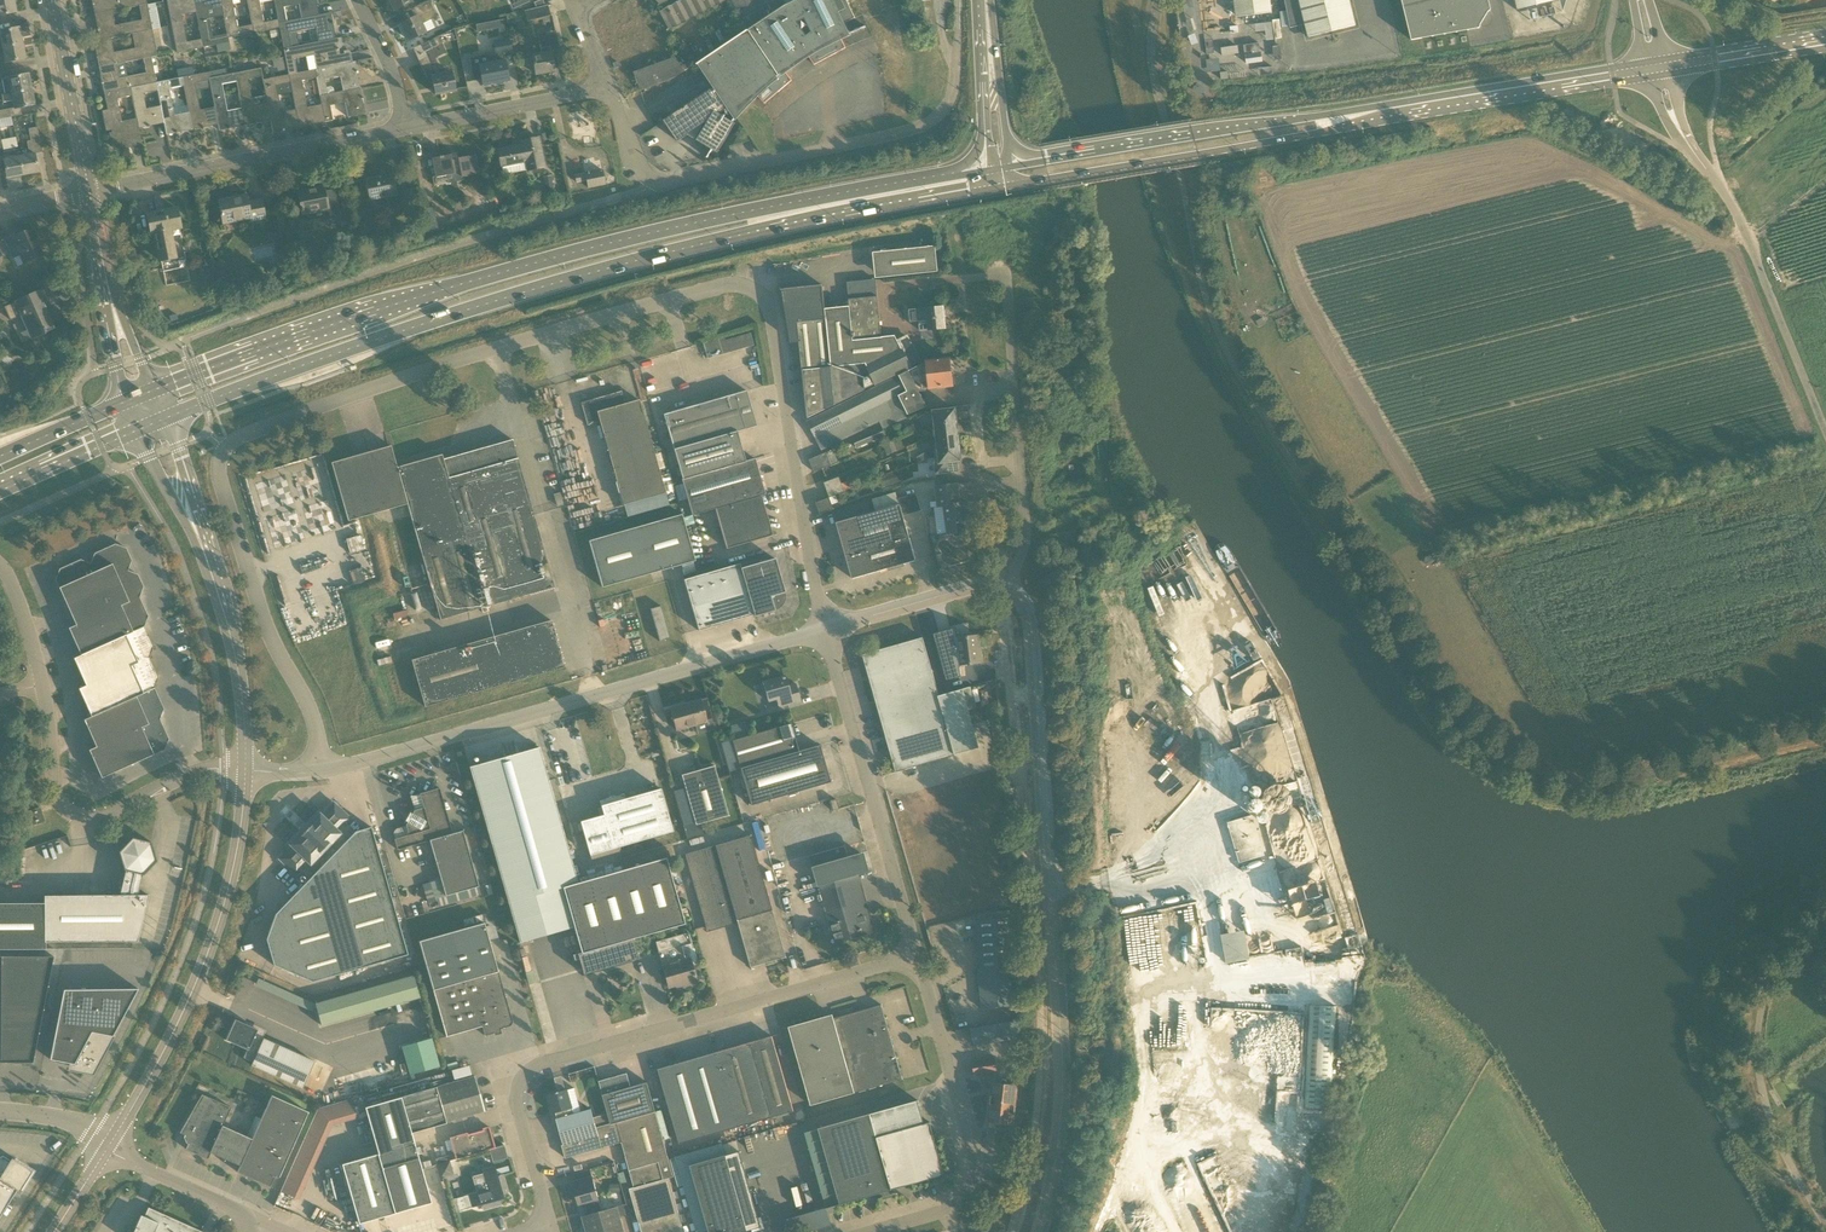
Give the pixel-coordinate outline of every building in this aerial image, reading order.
[(16,12),(14,0),(0,0),(0,15),(16,12)] [(95,15),(113,11),(139,6),(147,4),(147,0),(92,0),(95,15)] [(203,48),(201,39),(187,42),(182,15),(196,12),(194,0),(167,0),(177,53),(203,48)] [(201,39),(203,48),(216,45),(217,52),(230,50),(229,43),(227,34),(212,37),(208,18),(223,15),(220,0),(194,0),(196,12),(201,39)] [(223,15),(227,34),(229,43),(230,50),(234,49),(231,38),(254,33),(252,25),(237,28),(232,1),(236,0),(220,0),(223,15)] [(252,25),(254,33),(279,28),(280,28),(279,24),(278,20),(264,23),(260,3),(274,0),(247,0),(252,25)] [(279,24),(287,22),(284,7),(299,4),(302,19),(319,16),(319,15),(316,0),(274,0),(278,20),(279,24)] [(394,10),(411,2),(410,1),(410,0),(389,0),(394,10)] [(536,8),(545,6),(542,0),(540,0),(534,3),(536,8)] [(661,4),(660,4),(660,5),(662,4),(665,10),(661,12),(670,29),(726,0),(684,0),(673,6),(670,0),(657,0),(661,4)] [(785,5),(785,4),(746,31),(735,38),(735,39),(697,64),(697,65),(701,64),(716,86),(736,117),(737,116),(745,108),(757,96),(765,103),(792,80),(785,71),(797,63),(808,55),(814,65),(846,48),(841,38),(847,35),(842,24),(855,18),(846,0),(795,0),(785,5)] [(746,31),(785,4),(782,0),(733,0),(743,21),(730,27),(735,38),(746,31)] [(1236,17),(1272,13),(1270,0),(1234,0),(1236,17)] [(1356,26),(1349,0),(1284,0),(1290,28),(1305,25),(1308,38),(1356,26)] [(1411,40),(1479,28),(1491,9),(1488,0),(1402,0),(1411,40)] [(1520,23),(1563,13),(1560,0),(1515,0),(1520,23)] [(427,12),(433,10),(429,1),(413,8),(417,15),(406,21),(401,23),(409,40),(425,32),(421,24),(431,19),(427,12)] [(139,6),(142,20),(115,25),(113,11),(95,15),(100,40),(111,38),(138,33),(147,31),(152,30),(160,29),(155,3),(147,4),(139,6)] [(526,17),(527,22),(550,16),(548,5),(545,6),(536,8),(524,11),(526,17)] [(515,19),(526,17),(524,11),(506,15),(507,19),(514,17),(515,19)] [(279,28),(283,49),(299,46),(296,32),(316,28),(318,42),(336,39),(331,13),(319,15),(319,16),(302,19),(287,22),(279,24),(280,28),(279,28)] [(503,19),(476,24),(477,32),(498,28),(499,33),(505,31),(504,27),(503,19)] [(1,39),(0,39),(0,47),(22,43),(19,27),(0,31),(0,32),(1,39)] [(94,41),(99,67),(116,63),(143,58),(155,56),(157,55),(152,30),(147,31),(138,33),(141,47),(114,52),(111,38),(100,40),(94,41)] [(532,53),(520,55),(522,67),(534,65),(536,74),(554,71),(551,52),(559,51),(555,31),(539,34),(542,53),(533,55),(532,53)] [(438,36),(424,43),(413,48),(427,78),(431,77),(435,94),(455,90),(451,71),(435,75),(431,65),(426,56),(424,52),(432,48),(442,44),(439,37),(438,36)] [(341,64),(352,62),(351,53),(350,53),(350,52),(349,51),(348,51),(347,50),(346,51),(343,51),(344,54),(339,55),(338,49),(339,49),(340,48),(341,47),(341,46),(342,45),(342,44),(342,43),(341,38),(336,39),(318,42),(299,46),(283,49),(288,75),(289,75),(297,74),(294,59),(306,57),(314,55),(317,70),(341,65),(341,64)] [(494,42),(496,55),(498,62),(479,66),(481,79),(482,85),(509,80),(506,69),(505,63),(503,54),(512,52),(509,39),(494,42)] [(6,62),(25,58),(22,43),(0,47),(0,54),(4,54),(6,62)] [(514,56),(520,54),(518,45),(512,46),(514,56)] [(104,93),(130,87),(157,82),(155,74),(158,73),(155,56),(143,58),(146,72),(119,78),(116,63),(99,67),(104,93)] [(682,66),(675,57),(634,72),(641,90),(673,78),(697,63),(694,58),(682,66)] [(284,58),(273,60),(275,68),(277,67),(278,71),(286,70),(284,58)] [(316,80),(320,96),(328,94),(325,80),(340,77),(343,91),(360,88),(355,61),(352,62),(341,64),(341,65),(317,70),(315,70),(316,77),(316,80)] [(176,69),(178,78),(182,77),(194,75),(192,66),(180,68),(176,69)] [(218,70),(208,72),(209,79),(227,75),(225,69),(218,70)] [(236,82),(242,109),(245,125),(271,120),(267,103),(266,95),(251,98),(248,79),(262,77),(261,69),(235,74),(236,82)] [(289,75),(290,82),(296,110),(299,128),(310,126),(310,125),(325,122),(321,105),(307,108),(302,81),(301,80),(316,77),(315,70),(297,74),(289,75)] [(2,71),(0,71),(0,79),(2,79),(5,94),(31,89),(28,74),(18,75),(4,78),(2,71)] [(182,77),(184,86),(189,113),(192,130),(218,125),(218,124),(215,107),(200,110),(196,91),(211,88),(210,81),(209,79),(208,72),(194,75),(182,77)] [(218,124),(218,125),(219,131),(245,125),(242,109),(227,111),(222,85),(236,82),(235,74),(227,75),(209,79),(210,81),(211,88),(215,107),(218,124)] [(263,80),(266,95),(267,103),(271,120),(273,132),(282,130),(283,131),(299,128),(296,110),(281,113),(275,85),(290,82),(289,75),(288,75),(263,80)] [(158,90),(161,105),(164,123),(166,135),(192,130),(189,113),(174,115),(169,89),(184,86),(182,77),(178,78),(157,82),(158,90)] [(157,82),(130,87),(132,96),(136,119),(138,128),(164,123),(161,105),(146,108),(143,93),(158,90),(157,82)] [(707,157),(708,158),(713,150),(718,153),(736,123),(733,122),(736,117),(716,86),(664,121),(678,142),(708,121),(708,122),(697,140),(712,149),(707,157)] [(138,128),(136,119),(122,121),(117,98),(132,96),(130,87),(104,93),(108,110),(102,111),(106,131),(111,130),(112,133),(110,133),(113,148),(114,148),(113,147),(118,146),(119,146),(118,147),(120,148),(120,147),(125,151),(129,145),(130,145),(141,143),(138,128)] [(343,91),(328,94),(320,96),(321,105),(325,122),(333,121),(330,106),(345,103),(348,117),(365,114),(360,88),(343,91)] [(13,100),(15,108),(34,105),(31,89),(5,94),(2,95),(3,102),(13,100)] [(13,116),(11,109),(0,111),(0,119),(13,116)] [(37,127),(28,129),(30,140),(28,141),(30,151),(42,148),(37,127)] [(5,159),(4,159),(7,178),(23,175),(20,156),(18,146),(3,149),(0,134),(0,157),(4,156),(5,159)] [(527,170),(544,167),(538,137),(522,141),(522,145),(498,149),(501,166),(502,166),(503,174),(527,170)] [(20,156),(23,175),(38,172),(35,153),(20,156)] [(461,177),(479,174),(475,155),(451,159),(450,155),(443,156),(439,156),(439,157),(432,158),(436,177),(461,173),(461,177)] [(366,179),(370,200),(386,196),(389,211),(409,207),(405,186),(395,188),(391,166),(380,168),(382,176),(366,179)] [(605,184),(602,169),(588,172),(588,171),(587,171),(587,172),(585,173),(586,180),(588,188),(605,184)] [(586,180),(585,173),(574,176),(576,182),(586,180)] [(339,210),(333,182),(332,178),(312,182),(313,188),(298,191),(302,214),(302,215),(323,211),(324,218),(324,219),(340,216),(341,221),(349,220),(347,208),(339,210)] [(251,221),(265,218),(261,199),(248,201),(245,194),(218,200),(223,220),(250,215),(251,221)] [(1234,198),(1236,203),(1236,204),(1240,202),(1240,203),(1246,201),(1244,194),(1238,196),(1234,198)] [(433,208),(423,210),(428,231),(438,229),(433,208)] [(154,232),(161,261),(178,258),(172,231),(181,229),(177,209),(147,214),(151,233),(154,232)] [(270,218),(272,230),(279,229),(276,216),(270,218)] [(37,238),(33,228),(21,233),(20,231),(4,238),(13,257),(20,254),(23,263),(42,254),(35,239),(37,238)] [(935,246),(880,252),(883,277),(938,272),(935,246)] [(215,283),(228,280),(226,269),(222,266),(212,268),(215,283)] [(808,419),(808,417),(864,389),(864,388),(910,366),(895,335),(881,337),(875,282),(847,285),(849,306),(825,309),(822,285),(781,289),(781,290),(784,290),(792,340),(792,341),(799,340),(800,351),(801,355),(802,373),(803,373),(803,377),(804,384),(804,388),(804,391),(805,391),(806,400),(805,400),(807,419),(808,419)] [(45,289),(44,289),(4,307),(11,320),(20,316),(30,339),(47,332),(45,328),(53,324),(43,302),(47,300),(43,290),(45,289)] [(944,307),(910,310),(911,321),(919,321),(920,331),(946,328),(944,307)] [(750,333),(704,346),(708,358),(753,345),(750,333)] [(908,333),(897,339),(910,366),(921,360),(908,333)] [(949,358),(924,361),(927,388),(931,388),(952,385),(952,383),(953,382),(952,378),(951,376),(950,367),(951,366),(951,362),(949,360),(949,358)] [(673,450),(681,479),(745,461),(737,432),(756,426),(746,390),(663,414),(673,450)] [(639,400),(625,404),(621,391),(581,403),(587,425),(600,421),(624,505),(665,493),(639,400)] [(1048,400),(1032,401),(1034,422),(1047,421),(1049,414),(1048,400)] [(933,409),(934,411),(935,419),(932,419),(932,424),(957,422),(955,407),(933,409)] [(921,420),(906,426),(908,432),(923,426),(921,420)] [(957,422),(932,424),(933,429),(936,428),(937,437),(958,434),(957,422)] [(886,435),(884,430),(853,442),(855,447),(886,435)] [(958,434),(937,437),(938,445),(935,445),(935,450),(960,447),(958,434)] [(331,462),(348,521),(407,504),(420,549),(440,619),(554,587),(512,439),(443,459),(442,454),(397,467),(390,446),(331,462)] [(894,440),(883,445),(887,454),(898,450),(894,440)] [(935,462),(936,474),(959,471),(958,461),(961,461),(960,447),(935,450),(936,455),(939,455),(939,461),(935,462)] [(935,450),(926,452),(927,458),(935,456),(936,456),(936,455),(935,450)] [(825,453),(820,455),(809,460),(814,472),(831,465),(825,453)] [(692,516),(715,509),(714,509),(760,495),(765,494),(754,458),(745,461),(681,479),(692,516)] [(895,483),(892,473),(879,478),(883,487),(895,483)] [(844,492),(839,477),(824,482),(829,497),(844,492)] [(935,515),(926,516),(929,536),(954,533),(954,535),(956,536),(961,536),(963,534),(963,532),(968,531),(966,512),(969,512),(967,502),(959,503),(957,483),(936,486),(938,501),(933,501),(935,515)] [(898,499),(899,505),(836,523),(852,579),(916,560),(903,514),(921,509),(916,494),(898,499)] [(772,535),(760,495),(714,509),(715,509),(726,548),(772,535)] [(611,506),(582,515),(586,527),(615,518),(611,506)] [(681,514),(588,541),(602,587),(695,561),(681,514)] [(355,531),(341,535),(345,549),(359,545),(355,531)] [(123,636),(144,626),(148,616),(139,597),(143,587),(138,574),(128,570),(132,560),(126,548),(115,544),(95,553),(91,564),(123,636)] [(754,614),(754,615),(754,616),(774,610),(774,608),(776,607),(778,606),(780,604),(782,600),(783,598),(783,595),(784,592),(775,558),(741,568),(754,614)] [(123,636),(91,564),(80,560),(60,569),(55,580),(76,625),(69,628),(81,654),(123,636)] [(684,575),(696,572),(693,562),(682,566),(684,575)] [(707,573),(721,624),(754,615),(754,614),(741,568),(739,563),(707,573)] [(351,570),(353,584),(363,582),(361,569),(351,570)] [(684,579),(695,619),(698,630),(721,624),(707,573),(684,579)] [(670,638),(661,606),(650,609),(660,641),(670,638)] [(551,620),(411,660),(425,706),(564,667),(551,620)] [(144,626),(123,636),(81,654),(81,655),(73,658),(86,685),(79,688),(91,716),(91,717),(154,688),(158,678),(149,658),(153,647),(144,626)] [(947,680),(961,676),(960,664),(981,662),(979,635),(958,637),(957,627),(934,634),(947,680)] [(862,654),(896,772),(979,747),(962,689),(939,695),(922,637),(862,654)] [(776,698),(779,707),(800,701),(795,684),(787,686),(784,676),(763,682),(768,701),(776,698)] [(91,717),(91,716),(84,719),(96,747),(89,750),(101,778),(165,750),(169,739),(160,719),(164,709),(154,688),(91,717)] [(676,730),(695,724),(698,734),(716,729),(713,717),(706,719),(700,700),(670,709),(676,730)] [(746,722),(732,724),(734,734),(748,732),(746,722)] [(740,768),(779,756),(798,751),(790,724),(732,740),(740,768)] [(779,756),(790,794),(830,782),(819,745),(798,751),(779,756)] [(561,824),(542,759),(539,747),(469,767),(491,843),(519,942),(574,927),(581,952),(573,954),(574,960),(581,958),(585,971),(582,971),(583,974),(638,958),(633,938),(684,924),(666,858),(578,883),(561,824)] [(779,756),(740,768),(751,805),(790,794),(779,756)] [(704,833),(701,823),(728,815),(714,766),(681,775),(695,821),(683,824),(687,839),(704,833)] [(452,834),(443,800),(439,788),(420,794),(410,797),(414,810),(412,814),(410,812),(405,821),(408,822),(406,826),(392,830),(398,849),(430,840),(445,896),(478,886),(463,831),(452,834)] [(625,799),(637,841),(673,831),(660,788),(625,799)] [(580,821),(590,855),(637,841),(625,799),(624,794),(599,801),(603,815),(580,821)] [(838,809),(835,799),(829,800),(832,811),(838,809)] [(40,807),(27,811),(22,812),(27,827),(45,822),(40,807)] [(273,965),(274,965),(312,982),(408,954),(371,827),(355,831),(344,821),(346,819),(334,807),(321,820),(319,819),(311,828),(309,826),(302,834),(304,835),(295,844),(297,846),(284,859),(296,871),(298,868),(309,879),(275,914),(266,939),(273,965)] [(1230,830),(1239,862),(1264,855),(1252,815),(1243,818),(1228,823),(1230,830)] [(715,846),(685,854),(707,932),(737,923),(750,967),(785,957),(751,836),(715,846)] [(45,942),(137,941),(149,895),(138,895),(142,875),(143,875),(157,861),(151,842),(132,838),(119,852),(124,871),(125,871),(119,895),(44,896),(44,903),(0,904),(0,949),(45,949),(45,942)] [(810,856),(818,885),(869,870),(863,851),(848,856),(845,846),(810,856)] [(857,875),(839,880),(820,885),(831,923),(868,912),(857,875)] [(1322,880),(1293,888),(1302,918),(1335,908),(1332,898),(1317,903),(1315,896),(1325,893),(1322,880)] [(836,943),(873,932),(868,912),(831,923),(836,943)] [(1017,966),(1013,917),(976,920),(980,969),(978,969),(981,1008),(1013,1006),(1009,966),(1017,966)] [(419,941),(432,988),(446,1036),(482,1026),(484,1035),(501,1031),(500,1029),(510,1026),(512,1022),(497,970),(483,923),(419,941)] [(1221,934),(1226,963),(1250,958),(1245,930),(1221,934)] [(1217,940),(1206,939),(1206,931),(1204,931),(1201,962),(1218,963),(1219,948),(1209,947),(1209,945),(1217,945),(1217,940)] [(668,964),(662,966),(668,987),(683,983),(684,986),(697,982),(692,965),(697,963),(688,932),(675,936),(677,946),(664,950),(668,964)] [(2,956),(1,1062),(14,1062),(14,1063),(29,1064),(29,1062),(33,1062),(54,956),(2,956)] [(416,976),(316,1000),(322,1023),(421,999),(416,976)] [(274,983),(270,990),(312,1011),(316,1004),(274,983)] [(115,1035),(113,1035),(138,989),(64,990),(50,1059),(70,1063),(68,1070),(93,1075),(115,1035)] [(1310,1002),(1303,1107),(1330,1108),(1337,1004),(1310,1002)] [(811,1105),(903,1079),(882,1005),(834,1018),(832,1014),(789,1027),(811,1105)] [(251,1065),(303,1088),(315,1062),(263,1038),(261,1042),(253,1038),(257,1029),(235,1019),(226,1040),(247,1050),(244,1058),(253,1062),(251,1065)] [(1016,1020),(970,1028),(973,1046),(1019,1037),(1016,1020)] [(794,1112),(775,1048),(772,1036),(658,1069),(680,1144),(794,1112)] [(410,1074),(441,1066),(433,1037),(402,1045),(410,1074)] [(994,1057),(984,1059),(972,1061),(975,1076),(996,1072),(994,1057)] [(669,1178),(674,1177),(647,1082),(631,1087),(627,1073),(599,1081),(608,1114),(594,1118),(591,1109),(581,1112),(557,1119),(564,1144),(562,1145),(566,1158),(621,1142),(634,1187),(629,1188),(642,1231),(684,1231),(669,1178)] [(474,1076),(416,1093),(426,1128),(446,1122),(484,1111),(474,1076)] [(991,1083),(988,1121),(989,1121),(989,1125),(995,1125),(995,1122),(1013,1124),(1018,1085),(991,1083)] [(802,1108),(796,1087),(790,1089),(796,1110),(802,1108)] [(568,1090),(559,1092),(558,1091),(557,1091),(556,1092),(556,1093),(548,1095),(553,1113),(556,1112),(557,1119),(581,1112),(574,1089),(575,1089),(575,1088),(568,1090)] [(419,1206),(431,1203),(414,1144),(411,1132),(426,1128),(416,1093),(365,1107),(378,1154),(342,1164),(359,1223),(377,1218),(419,1206)] [(211,1153),(225,1159),(240,1166),(237,1172),(270,1186),(275,1176),(279,1178),(279,1177),(309,1112),(298,1107),(271,1095),(251,1139),(237,1133),(223,1126),(231,1107),(202,1094),(180,1133),(187,1136),(189,1141),(186,1149),(208,1159),(211,1153)] [(314,1108),(283,1192),(303,1199),(330,1125),(358,1118),(353,1098),(314,1108)] [(924,1124),(917,1100),(819,1129),(840,1204),(944,1174),(930,1122),(924,1124)] [(456,1159),(477,1153),(489,1149),(495,1148),(489,1127),(483,1128),(483,1130),(468,1135),(467,1133),(450,1138),(456,1159)] [(676,1157),(697,1231),(742,1231),(748,1230),(762,1227),(755,1205),(758,1204),(755,1193),(752,1194),(740,1151),(726,1155),(723,1143),(716,1145),(676,1157)] [(495,1148),(489,1149),(493,1163),(508,1159),(504,1145),(495,1148)] [(441,1177),(454,1174),(449,1155),(436,1158),(441,1177)] [(17,1190),(19,1191),(32,1171),(12,1158),(10,1160),(3,1156),(0,1157),(0,1216),(17,1190)] [(502,1174),(497,1175),(495,1166),(482,1170),(483,1174),(473,1177),(478,1192),(468,1195),(464,1196),(468,1208),(472,1207),(481,1205),(483,1209),(501,1204),(500,1199),(499,1195),(503,1194),(508,1193),(502,1174)] [(600,1205),(592,1176),(572,1182),(579,1205),(585,1203),(586,1209),(600,1205)] [(280,1192),(276,1205),(285,1208),(290,1195),(280,1192)] [(464,1196),(453,1199),(456,1212),(468,1208),(464,1196)] [(587,1231),(616,1231),(624,1230),(617,1206),(602,1211),(600,1205),(586,1209),(588,1215),(582,1216),(587,1231)] [(202,1231),(148,1207),(144,1216),(141,1215),(135,1227),(136,1227),(134,1231),(202,1231)]
